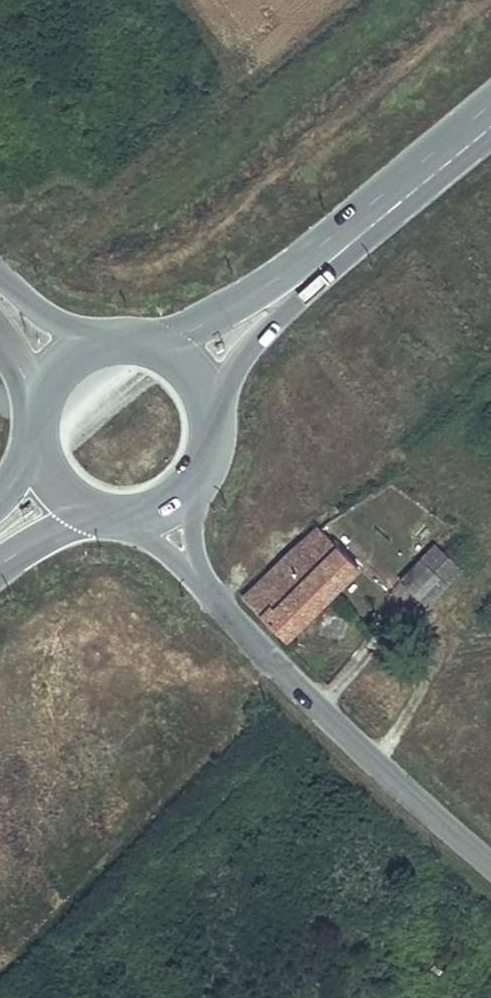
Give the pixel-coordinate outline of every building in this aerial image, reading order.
[(322,531),(247,597),(285,638),(357,567),(322,531)] [(401,583),(416,598),(442,571),(450,578),(459,569),(437,546),(401,583)] [(442,571),(416,598),(425,606),(450,578),(442,571)] [(484,612),(473,602),(467,608),(478,618),(484,612)]
